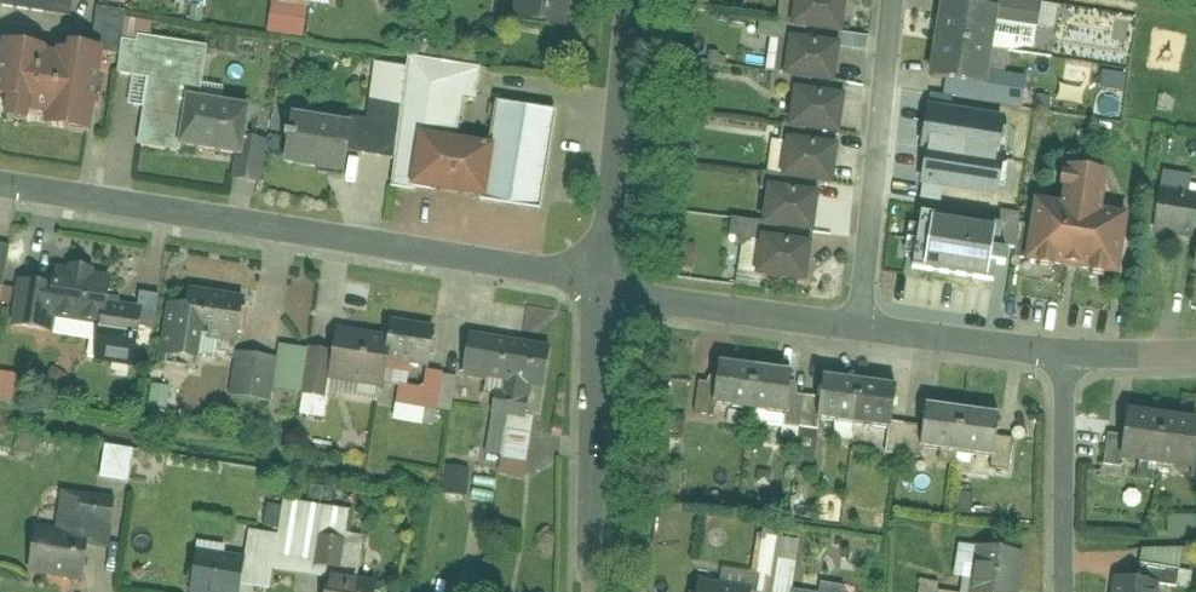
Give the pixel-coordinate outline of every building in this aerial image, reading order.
[(77,0),(5,0),(4,9),(75,17),(77,0)] [(510,22),(565,30),(570,0),(514,0),(510,22)] [(788,27),(841,36),(847,0),(793,0),(788,27)] [(945,0),(941,0),(934,37),(993,46),(999,9),(945,0)] [(272,36),(309,38),(312,6),(274,4),(272,36)] [(841,44),(788,35),(781,76),(834,85),(841,44)] [(993,46),(934,37),(928,76),(986,85),(993,46)] [(142,46),(122,44),(118,76),(145,79),(136,152),(187,158),(188,152),(253,161),(260,104),(206,97),(212,48),(141,39),(142,46)] [(0,47),(0,106),(1,106),(0,117),(0,124),(92,135),(102,55),(67,50),(66,55),(56,54),(56,57),(46,56),(46,53),(0,47)] [(844,95),(793,87),(786,128),(837,136),(844,95)] [(1003,120),(928,108),(921,152),(927,153),(921,187),(986,198),(992,161),(996,161),(1003,120)] [(278,164),(340,175),(349,123),(287,112),(278,164)] [(416,134),(408,187),(482,199),(490,145),(416,134)] [(839,144),(786,136),(779,178),(832,186),(839,144)] [(262,141),(253,181),(262,183),(271,143),(262,141)] [(1057,204),(1031,200),(1022,261),(1117,275),(1126,214),(1100,210),(1106,171),(1063,165),(1057,204)] [(1167,174),(1167,189),(1195,189),(1195,174),(1167,174)] [(818,192),(766,184),(760,226),(812,234),(818,192)] [(1195,240),(1195,195),(1158,189),(1151,233),(1195,240)] [(908,269),(993,283),(1003,224),(917,210),(908,269)] [(732,239),(753,245),(759,226),(739,219),(732,239)] [(759,234),(753,276),(804,284),(810,241),(759,234)] [(54,269),(47,322),(95,328),(90,361),(131,367),(139,310),(104,305),(108,276),(54,269)] [(194,363),(198,336),(236,342),(243,295),(188,287),(186,302),(167,300),(158,358),(194,363)] [(336,329),(327,381),(381,390),(382,385),(406,389),(410,366),(428,369),(435,325),(388,317),(385,337),(336,329)] [(466,334),(460,379),(543,390),(549,345),(466,334)] [(711,404),(748,409),(754,366),(717,361),(711,404)] [(754,366),(748,409),(785,414),(791,371),(754,366)] [(14,402),(15,376),(0,376),(0,402),(14,402)] [(852,424),(858,381),(821,376),(815,419),(852,424)] [(858,381),(852,424),(890,429),(895,386),(858,381)] [(954,452),(961,408),(925,403),(919,447),(954,452)] [(961,408),(954,452),(991,458),(998,413),(961,408)] [(1126,410),(1119,461),(1156,466),(1164,415),(1126,410)] [(1156,466),(1191,471),(1195,439),(1195,420),(1164,415),(1156,466)] [(108,445),(104,479),(132,483),(137,449),(108,445)] [(445,496),(470,496),(471,469),(446,468),(445,496)] [(268,532),(282,533),(284,508),(270,507),(268,532)] [(32,528),(25,574),(78,583),(86,537),(32,528)] [(968,591),(1019,591),(1024,555),(975,547),(968,591)] [(242,557),(194,549),(187,591),(237,591),(242,557)] [(322,591),(373,591),(375,580),(325,573),(322,591)] [(1109,591),(1158,591),(1159,585),(1112,577),(1109,591)] [(695,591),(751,591),(751,590),(697,581),(695,591)] [(922,591),(940,591),(941,583),(922,581),(922,591)]
